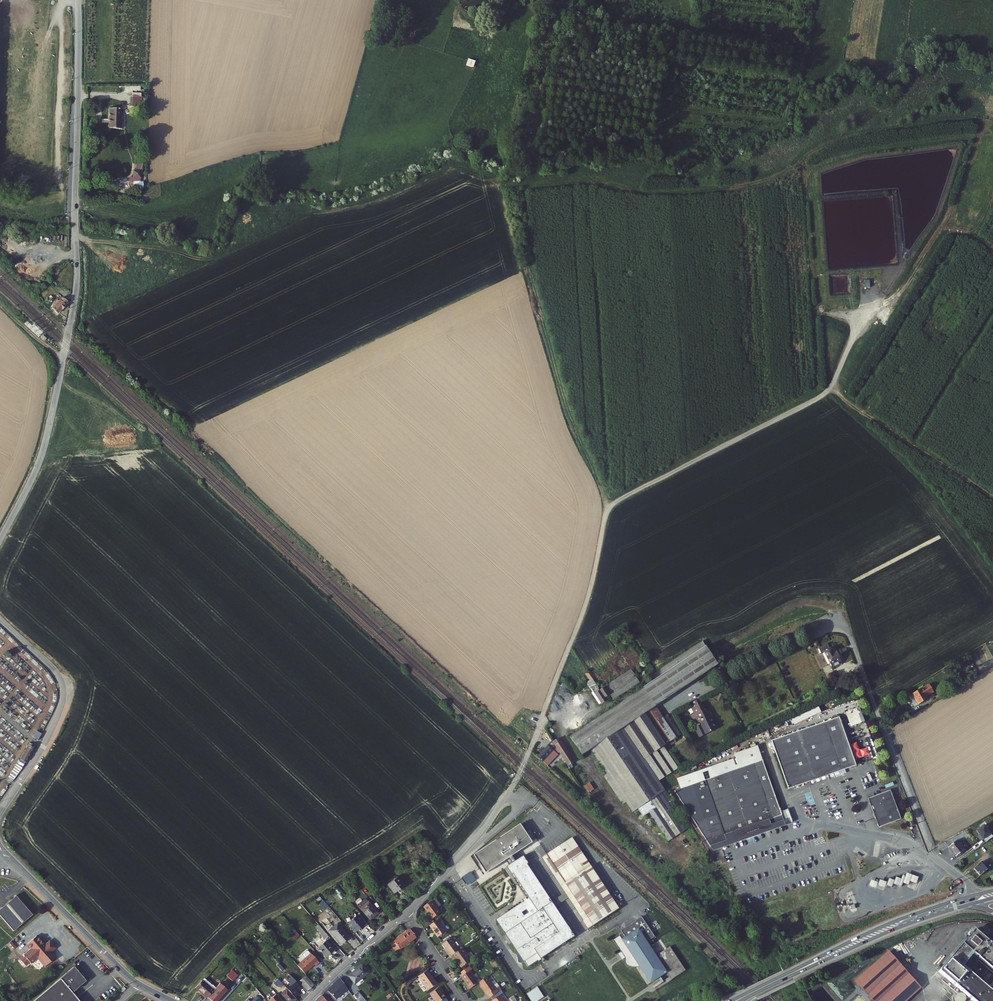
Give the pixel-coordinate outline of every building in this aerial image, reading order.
[(468,58),(466,65),(473,67),(476,60),(468,58)] [(134,104),(134,114),(143,114),(143,104),(134,104)] [(112,115),(112,135),(123,136),(124,122),(126,122),(126,116),(112,115)] [(130,181),(141,181),(140,170),(130,171),(130,181)] [(48,300),(50,302),(47,305),(54,310),(63,300),(57,295),(53,299),(51,297),(48,300)] [(828,649),(826,644),(817,649),(820,654),(822,653),(830,669),(841,663),(832,647),(828,649)] [(651,679),(654,685),(644,691),(655,709),(718,670),(703,645),(651,679)] [(639,684),(630,670),(628,671),(604,687),(613,700),(639,684)] [(595,685),(590,679),(585,682),(590,689),(595,685)] [(858,688),(856,684),(841,690),(844,695),(858,688)] [(596,688),(597,689),(591,692),(600,704),(605,701),(603,697),(607,694),(602,687),(601,688),(599,686),(596,688)] [(931,693),(928,687),(912,696),(917,705),(927,699),(925,697),(931,693)] [(655,709),(644,691),(570,738),(582,756),(590,751),(605,774),(601,776),(619,804),(623,802),(629,813),(635,809),(640,816),(652,808),(658,816),(650,820),(663,840),(685,826),(657,783),(676,770),(663,748),(675,740),(655,709)] [(693,717),(691,719),(695,727),(701,724),(702,726),(705,725),(704,723),(706,722),(702,713),(696,703),(688,708),(693,717)] [(842,774),(856,769),(838,721),(824,726),(842,774)] [(824,726),(783,741),(801,789),(809,786),(827,779),(842,774),(824,726)] [(45,731),(39,727),(36,734),(41,737),(45,731)] [(575,760),(560,737),(553,741),(570,768),(574,766),(572,763),(575,760)] [(789,793),(801,789),(783,741),(772,745),(789,793)] [(27,761),(36,746),(31,742),(22,758),(27,761)] [(557,752),(548,744),(537,756),(546,765),(554,757),(553,756),(557,752)] [(738,757),(743,771),(672,797),(710,852),(733,844),(738,842),(736,836),(759,828),(761,834),(765,833),(786,825),(758,750),(738,757)] [(12,769),(13,770),(11,774),(16,777),(27,761),(22,758),(19,757),(12,769)] [(828,782),(827,779),(809,786),(810,789),(815,787),(824,784),(828,782)] [(902,821),(890,792),(869,801),(875,816),(880,829),(902,821)] [(532,842),(520,825),(476,855),(483,865),(481,866),(486,874),(532,842)] [(759,828),(736,836),(738,842),(733,844),(710,852),(712,854),(787,828),(786,825),(765,833),(761,834),(759,828)] [(588,930),(619,909),(572,837),(546,855),(581,907),(576,910),(583,920),(582,921),(588,930)] [(969,849),(962,840),(954,847),(962,855),(969,849)] [(541,858),(565,893),(552,901),(555,906),(568,897),(576,910),(581,907),(546,855),(541,858)] [(529,864),(523,856),(507,867),(512,875),(513,874),(529,899),(527,901),(526,899),(522,901),(524,903),(496,922),(518,955),(523,961),(528,968),(537,962),(538,963),(542,960),(541,959),(575,936),(555,906),(552,901),(527,864),(529,864)] [(992,866),(986,860),(978,866),(985,873),(992,866)] [(476,880),(470,873),(462,878),(468,886),(476,880)] [(912,875),(906,873),(903,883),(908,885),(910,881),(912,875)] [(364,885),(357,875),(353,877),(361,888),(364,885)] [(919,878),(912,875),(910,881),(917,884),(919,878)] [(403,886),(396,877),(387,885),(394,894),(403,886)] [(877,884),(878,883),(871,880),(868,886),(875,889),(877,884)] [(0,910),(0,915),(14,931),(33,914),(17,895),(0,910)] [(853,908),(849,896),(843,898),(847,910),(853,908)] [(847,910),(843,898),(837,900),(842,912),(847,910)] [(329,907),(323,900),(319,903),(325,910),(329,907)] [(433,919),(442,913),(433,900),(425,906),(429,912),(433,919)] [(377,913),(368,902),(360,909),(369,920),(377,913)] [(364,924),(356,915),(347,923),(355,932),(364,924)] [(620,936),(613,940),(621,952),(625,958),(625,962),(625,964),(626,965),(627,966),(628,967),(631,967),(637,968),(640,967),(651,983),(667,972),(647,942),(655,937),(642,917),(621,931),(624,936),(621,938),(620,936)] [(447,931),(439,919),(430,925),(438,937),(447,931)] [(348,937),(337,923),(328,931),(340,944),(348,937)] [(328,936),(318,924),(315,927),(321,934),(320,935),(324,940),(328,936)] [(990,942),(974,928),(937,971),(943,976),(959,989),(972,1000),(971,1000),(992,1000),(992,939),(990,942)] [(401,936),(407,944),(416,938),(410,930),(401,936)] [(295,939),(300,935),(296,931),(291,935),(295,939)] [(50,952),(55,948),(52,945),(49,941),(44,945),(36,936),(27,944),(31,948),(23,955),(24,956),(20,960),(25,966),(29,962),(30,963),(37,958),(44,967),(55,958),(50,952)] [(407,944),(401,936),(394,941),(400,949),(407,944)] [(451,957),(460,950),(451,938),(442,945),(448,953),(447,954),(450,958),(451,957)] [(323,943),(321,940),(315,945),(325,957),(334,950),(326,940),(323,943)] [(12,941),(7,944),(11,950),(16,946),(12,941)] [(471,961),(462,949),(460,950),(451,957),(454,961),(456,959),(462,967),(471,961)] [(307,960),(302,964),(309,972),(315,966),(316,968),(320,964),(312,955),(309,953),(308,952),(304,956),(304,957),(307,960)] [(890,956),(857,983),(872,1000),(908,1000),(921,990),(890,956)] [(354,985),(369,973),(361,965),(347,976),(354,985)] [(74,967),(66,973),(79,988),(86,982),(80,975),(74,967)] [(232,970),(227,976),(232,981),(238,975),(232,970)] [(437,983),(427,970),(418,976),(428,990),(437,983)] [(479,983),(470,971),(462,977),(468,985),(467,986),(469,990),(479,983)] [(53,984),(69,1000),(78,1000),(71,993),(78,987),(79,988),(66,973),(53,984)] [(286,988),(295,997),(299,994),(297,991),(301,987),(289,974),(285,978),(289,983),(285,987),(286,988)] [(315,984),(306,974),(298,982),(306,992),(315,984)] [(959,989),(943,976),(941,979),(957,992),(959,989)] [(487,977),(479,983),(488,995),(489,995),(491,998),(504,988),(502,986),(496,990),(487,977)] [(283,985),(277,978),(272,982),(275,985),(277,983),(280,987),(283,985)] [(347,988),(339,978),(333,984),(333,985),(332,986),(331,986),(328,989),(327,991),(336,999),(347,988)] [(214,989),(204,979),(196,988),(206,998),(207,997),(214,989)] [(220,983),(214,989),(207,997),(212,1000),(216,1000),(227,990),(220,983)] [(40,995),(45,1000),(69,1000),(53,984),(40,995)] [(440,987),(430,993),(435,1000),(441,1000),(446,997),(441,991),(442,990),(440,987)] [(537,987),(527,994),(531,1000),(538,1000),(544,997),(537,987)] [(286,988),(280,994),(286,1000),(293,1000),(296,999),(295,997),(286,988)] [(358,992),(354,995),(359,1000),(366,1000),(358,992)] [(965,1000),(965,999),(965,998),(965,996),(964,995),(963,994),(962,993),(960,992),(958,992),(957,992),(955,993),(954,995),(953,996),(952,998),(952,999),(953,1000),(965,1000)]
